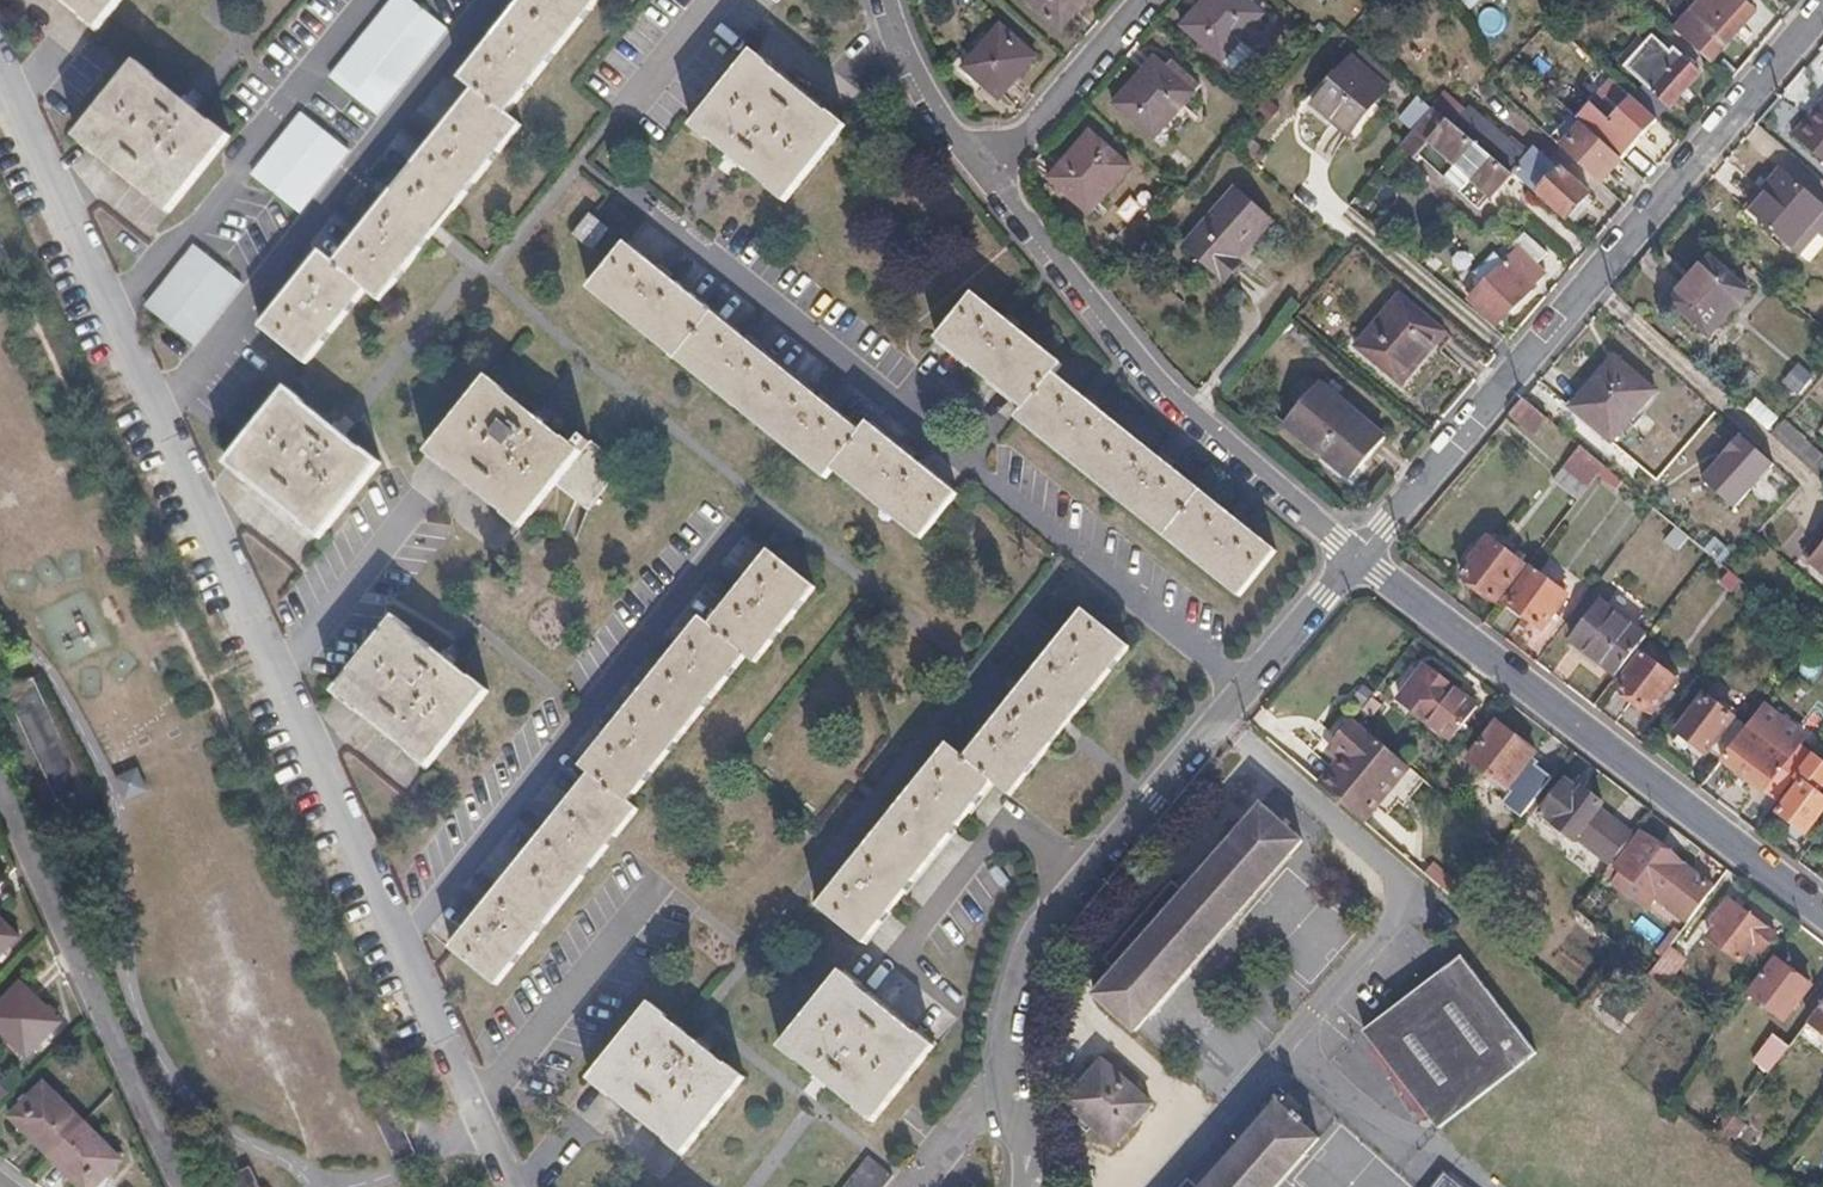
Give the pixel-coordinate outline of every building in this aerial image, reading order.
[(85,16),(83,18),(99,31),(124,0),(65,0),(85,16)] [(508,115),(599,0),(524,0),(461,79),(475,91),(405,178),(389,198),(370,222),(335,264),(321,254),(262,328),(307,364),(367,290),(381,301),(416,257),(431,238),(435,233),(441,227),(450,215),(523,126),(508,115)] [(379,115),(447,31),(408,0),(391,0),(331,77),(379,115)] [(686,9),(693,0),(674,0),(686,9)] [(1060,29),(1084,0),(1027,0),(1060,29)] [(1183,30),(1221,64),(1262,17),(1242,0),(1209,0),(1183,30)] [(1683,40),(1709,65),(1754,14),(1739,0),(1718,0),(1683,40)] [(1000,27),(973,59),(965,68),(981,83),(999,99),(1035,58),(1000,27)] [(1647,90),(1670,111),(1700,76),(1674,53),(1670,58),(1652,43),(1626,70),(1647,90)] [(965,68),(973,59),(965,52),(949,70),(973,92),(981,83),(965,68)] [(769,66),(753,53),(692,129),(708,142),(710,139),(729,155),(735,159),(741,164),(771,189),(769,192),(784,204),(846,126),(829,113),(827,117),(767,68),(769,66)] [(1352,61),(1312,106),(1337,128),(1349,139),(1388,94),(1352,61)] [(92,153),(95,150),(156,199),(153,202),(169,214),(231,137),(216,125),(214,128),(195,112),(187,106),(182,102),(153,79),(155,76),(138,63),(77,140),(92,153)] [(1153,141),(1193,96),(1154,63),(1114,108),(1153,141)] [(1635,103),(1658,124),(1670,111),(1647,90),(1635,103)] [(1634,150),(1658,124),(1635,103),(1630,98),(1619,111),(1612,105),(1600,118),(1634,150)] [(1429,109),(1417,100),(1399,122),(1410,131),(1429,109)] [(1528,159),(1469,109),(1451,128),(1505,173),(1567,224),(1587,200),(1556,172),(1554,174),(1531,154),(1528,159)] [(1588,132),(1600,118),(1589,109),(1578,122),(1582,126),(1588,132)] [(1505,173),(1451,128),(1433,113),(1416,132),(1457,168),(1485,194),(1505,173)] [(301,212),(350,152),(302,114),(252,174),(301,212)] [(1817,125),(1811,120),(1794,140),(1822,165),(1822,117),(1817,125)] [(1588,132),(1622,163),(1634,150),(1600,118),(1588,132)] [(1601,187),(1622,163),(1588,132),(1582,126),(1561,149),(1601,187)] [(1089,137),(1051,180),(1089,214),(1127,170),(1089,137)] [(1475,206),(1485,194),(1457,168),(1446,179),(1475,206)] [(1751,218),(1791,252),(1822,216),(1822,209),(1779,171),(1761,191),(1768,198),(1751,218)] [(1242,265),(1238,262),(1271,223),(1234,191),(1184,247),(1225,285),(1242,265)] [(575,234),(577,236),(595,219),(591,215),(575,234)] [(595,219),(577,236),(593,249),(608,229),(595,219)] [(1516,246),(1519,249),(1537,266),(1546,257),(1524,237),(1516,246)] [(626,244),(590,289),(827,479),(834,470),(921,539),(957,495),(868,423),(861,433),(855,428),(626,244)] [(194,247),(146,309),(194,346),(243,285),(194,247)] [(1537,266),(1519,249),(1467,303),(1495,329),(1546,275),(1537,266)] [(1708,339),(1747,297),(1709,260),(1670,306),(1708,339)] [(1062,366),(973,294),(936,340),(1017,404),(1024,410),(1017,419),(1240,597),(1276,551),(1056,375),(1062,366)] [(1353,348),(1401,389),(1446,335),(1398,296),(1353,348)] [(1610,443),(1654,394),(1614,360),(1599,377),(1601,379),(1574,411),(1610,443)] [(427,455),(443,468),(444,465),(506,514),(504,517),(519,529),(557,484),(591,510),(625,467),(592,441),(591,443),(584,437),(577,447),(566,438),(564,441),(544,425),(537,420),(532,416),(504,394),(506,391),(488,378),(427,455)] [(1318,386),(1283,426),(1351,482),(1385,442),(1318,386)] [(242,479),(245,476),(306,526),(304,529),(318,540),(381,463),(366,450),(363,453),(344,439),(341,436),(332,429),(303,406),(306,402),(288,388),(226,466),(242,479)] [(1548,419),(1525,399),(1510,417),(1533,437),(1548,419)] [(1703,485),(1736,515),(1777,470),(1742,437),(1703,485)] [(1588,490),(1597,478),(1605,468),(1582,449),(1565,469),(1588,490)] [(1615,493),(1623,484),(1605,468),(1597,478),(1615,493)] [(1577,504),(1588,490),(1565,469),(1553,483),(1577,504)] [(1522,568),(1489,542),(1462,577),(1495,603),(1522,568)] [(592,774),(638,811),(639,808),(631,802),(747,656),(756,663),(816,588),(770,550),(711,624),(702,618),(583,766),(592,774)] [(1813,564),(1822,572),(1822,552),(1813,564)] [(1506,605),(1542,631),(1566,600),(1531,573),(1506,605)] [(1615,679),(1645,640),(1600,605),(1570,645),(1605,671),(1615,679)] [(819,906),(865,943),(994,782),(1010,796),(1046,752),(1060,734),(1067,726),(1070,722),(1130,648),(1085,611),(1025,684),(1000,715),(965,758),(948,745),(819,906)] [(427,768),(489,690),(472,678),(470,680),(413,633),(414,631),(397,616),(335,694),(352,707),(354,704),(413,752),(411,755),(427,768)] [(1605,671),(1570,645),(1565,651),(1599,678),(1605,671)] [(1616,687),(1652,715),(1676,683),(1640,655),(1616,687)] [(1479,708),(1456,691),(1425,667),(1398,700),(1430,725),(1452,742),(1479,708)] [(1722,764),(1745,733),(1703,701),(1679,733),(1721,764),(1722,764)] [(1765,707),(1748,730),(1789,762),(1807,739),(1765,707)] [(1536,754),(1496,722),(1467,760),(1508,790),(1534,757),(1536,754)] [(1795,778),(1801,772),(1789,762),(1748,730),(1745,733),(1722,764),(1775,804),(1795,778)] [(1359,775),(1337,799),(1377,835),(1422,783),(1367,738),(1345,762),(1359,775)] [(1534,757),(1508,790),(1499,801),(1523,820),(1554,779),(1538,766),(1541,763),(1534,757)] [(1795,778),(1819,797),(1822,792),(1822,769),(1811,759),(1801,772),(1795,778)] [(452,948),(498,985),(638,811),(592,774),(452,948)] [(1795,778),(1775,804),(1784,810),(1779,817),(1805,836),(1822,813),(1822,800),(1819,797),(1795,778)] [(1576,841),(1578,838),(1613,864),(1636,834),(1602,808),(1605,804),(1583,788),(1579,793),(1565,782),(1539,814),(1576,841)] [(1301,843),(1262,808),(1187,894),(1173,882),(1105,960),(1119,972),(1097,997),(1137,1031),(1301,843)] [(1687,924),(1714,890),(1641,835),(1616,870),(1622,874),(1615,883),(1650,910),(1657,901),(1687,924)] [(1777,937),(1729,901),(1710,926),(1716,930),(1708,939),(1740,963),(1748,951),(1759,960),(1777,937)] [(0,918),(0,957),(19,937),(0,918)] [(1649,974),(1665,987),(1686,961),(1669,948),(1649,974)] [(1413,1086),(1425,1102),(1442,1130),(1537,1051),(1462,958),(1455,964),(1458,967),(1446,976),(1442,971),(1366,1034),(1386,1052),(1394,1061),(1413,1086)] [(1776,960),(1748,995),(1784,1023),(1812,988),(1776,960)] [(919,1033),(917,1035),(857,988),(860,984),(842,970),(780,1048),(797,1062),(799,1059),(859,1108),(857,1110),(873,1123),(935,1046),(919,1033)] [(28,1056),(61,1022),(22,982),(0,1005),(0,1028),(28,1056)] [(1623,993),(1608,982),(1592,1004),(1606,1014),(1623,993)] [(1640,1006),(1626,995),(1610,1017),(1624,1028),(1640,1006)] [(1807,1023),(1822,1035),(1822,1003),(1807,1023)] [(607,1093),(609,1092),(670,1140),(668,1142),(684,1155),(745,1078),(728,1065),(727,1067),(691,1038),(681,1030),(668,1020),(670,1018),(652,1004),(590,1080),(607,1093)] [(1752,1060),(1768,1073),(1788,1047),(1773,1035),(1752,1060)] [(1103,1061),(1065,1103),(1117,1147),(1153,1104),(1103,1061)] [(51,1156),(85,1122),(46,1082),(12,1116),(51,1156)] [(1318,1140),(1277,1104),(1206,1186),(1276,1186),(1318,1140)] [(1727,1113),(1707,1136),(1713,1141),(1732,1117),(1727,1113)] [(1732,1117),(1713,1141),(1722,1147),(1740,1123),(1732,1117)] [(85,1122),(51,1156),(82,1186),(98,1186),(122,1161),(85,1122)] [(891,1176),(867,1156),(842,1186),(882,1186),(891,1176)] [(232,1176),(237,1186),(260,1186),(252,1168),(232,1176)] [(1445,1172),(1432,1186),(1465,1186),(1445,1172)] [(1190,1178),(1182,1186),(1201,1186),(1190,1178)]
